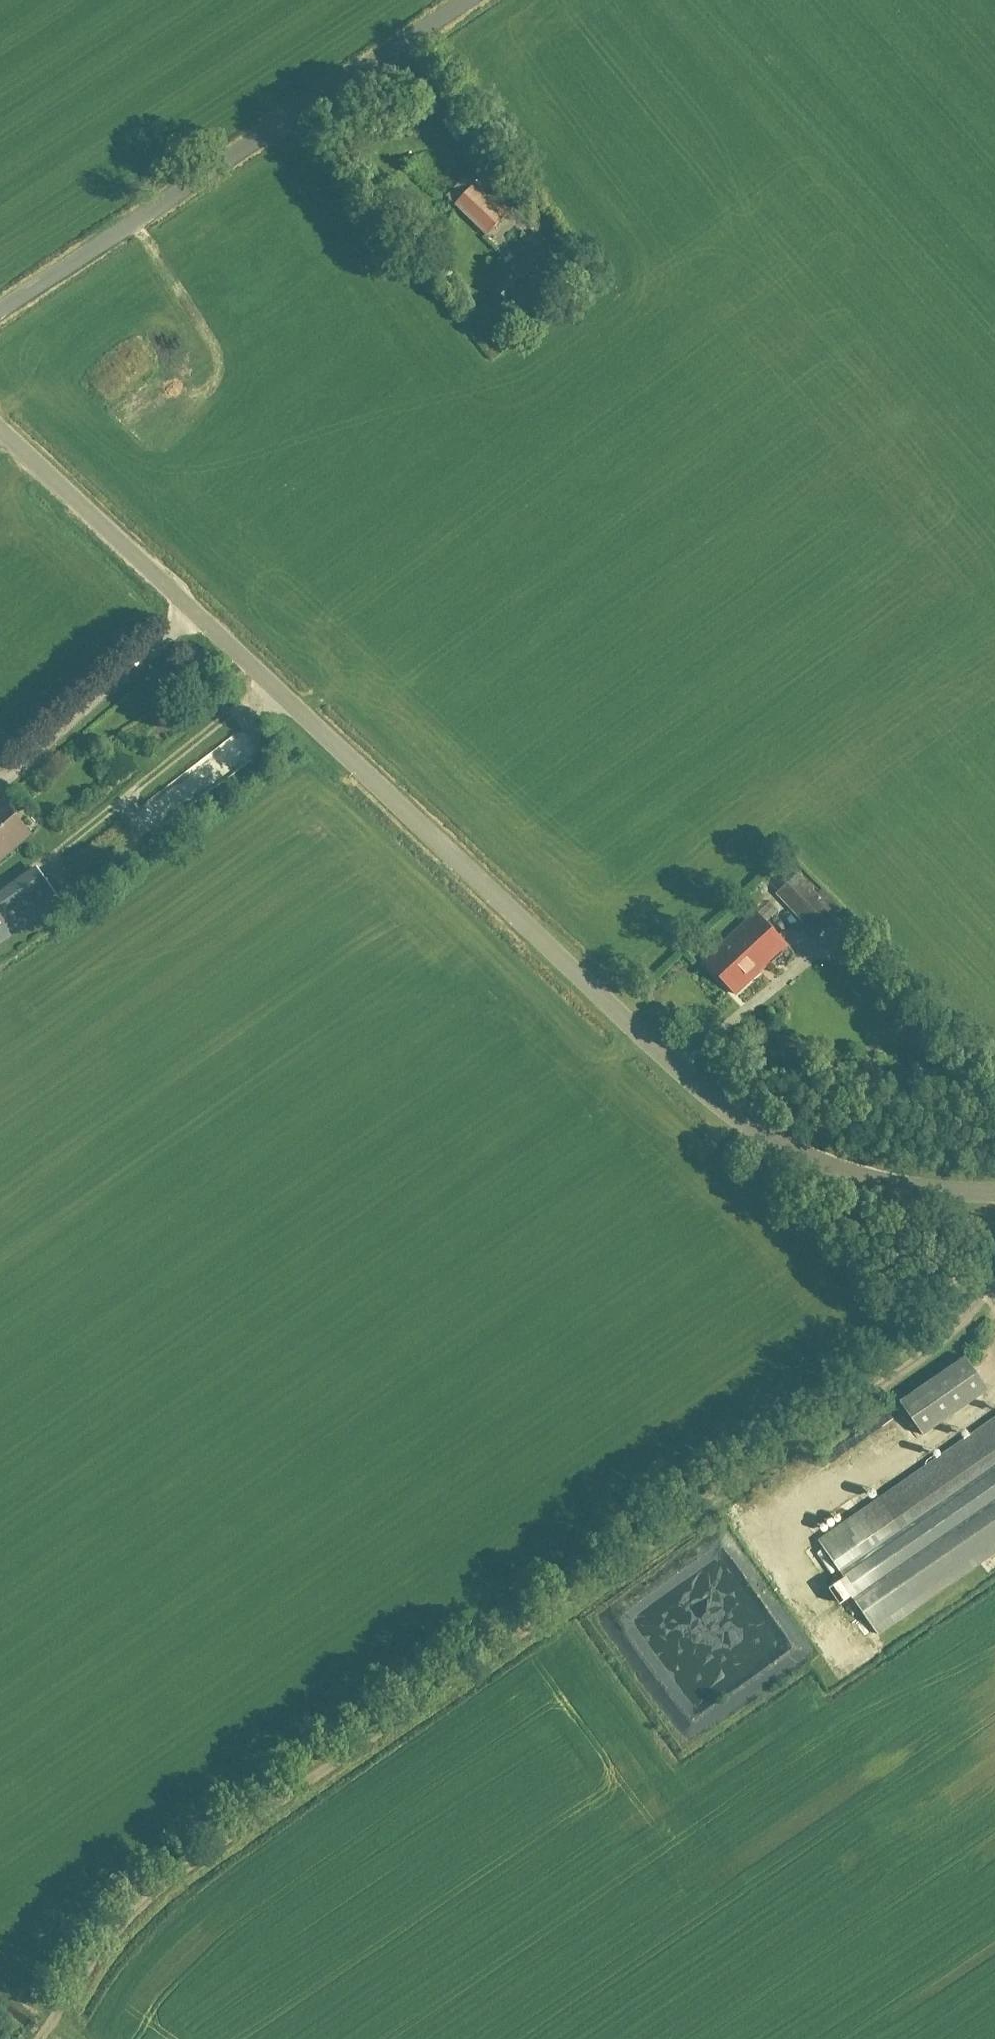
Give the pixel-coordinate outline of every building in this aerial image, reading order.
[(487,237),(506,215),(475,184),(454,205),(487,237)] [(543,285),(560,266),(527,235),(514,249),(520,254),(491,285),(514,306),(539,280),(543,285)] [(295,253),(284,259),(290,271),(301,265),(295,253)] [(444,284),(453,274),(445,265),(435,275),(444,284)] [(243,301),(246,288),(234,285),(230,298),(243,301)] [(31,834),(0,799),(0,862),(31,834)] [(2,944),(63,902),(38,866),(0,893),(0,946),(2,944)] [(815,938),(836,918),(795,874),(774,894),(815,938)] [(734,995),(785,947),(753,913),(702,962),(734,995)] [(922,1436),(988,1391),(965,1358),(899,1403),(922,1436)] [(851,1520),(821,1541),(854,1588),(847,1592),(877,1636),(994,1554),(994,1420),(851,1520)] [(822,1528),(827,1534),(846,1521),(841,1514),(822,1528)]
